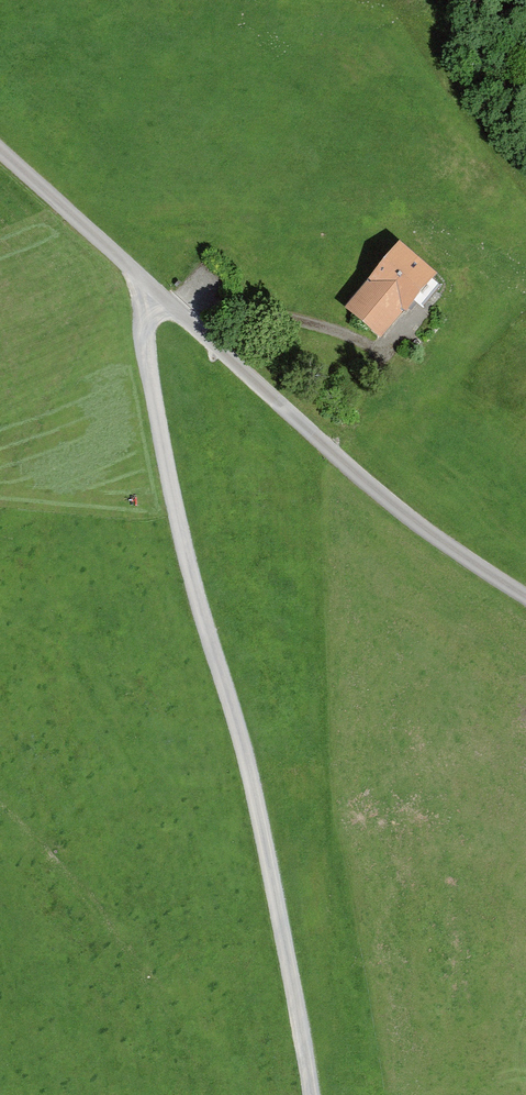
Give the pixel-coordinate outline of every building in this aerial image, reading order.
[(439,284),(403,251),(347,313),(382,346),(439,284)]
